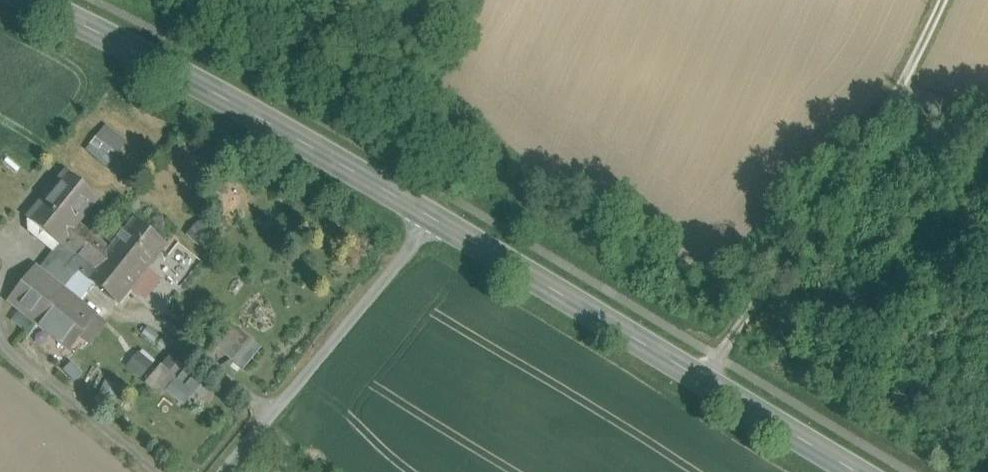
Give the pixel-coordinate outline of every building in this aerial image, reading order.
[(105,123),(85,149),(107,166),(127,141),(105,123)] [(32,215),(63,240),(64,241),(77,224),(97,200),(66,174),(32,215)] [(114,248),(143,271),(164,246),(135,222),(114,248)] [(98,268),(90,278),(119,301),(136,279),(140,282),(144,278),(140,275),(143,271),(114,248),(112,251),(77,224),(64,241),(98,268)] [(90,278),(98,268),(64,241),(63,240),(39,270),(64,290),(80,270),(90,278)] [(39,270),(37,268),(10,302),(68,349),(95,316),(82,306),(83,305),(64,290),(39,270)] [(213,344),(232,359),(247,340),(228,325),(213,344)] [(148,383),(159,393),(172,377),(160,368),(148,383)] [(183,405),(193,390),(174,377),(164,392),(183,405)]
